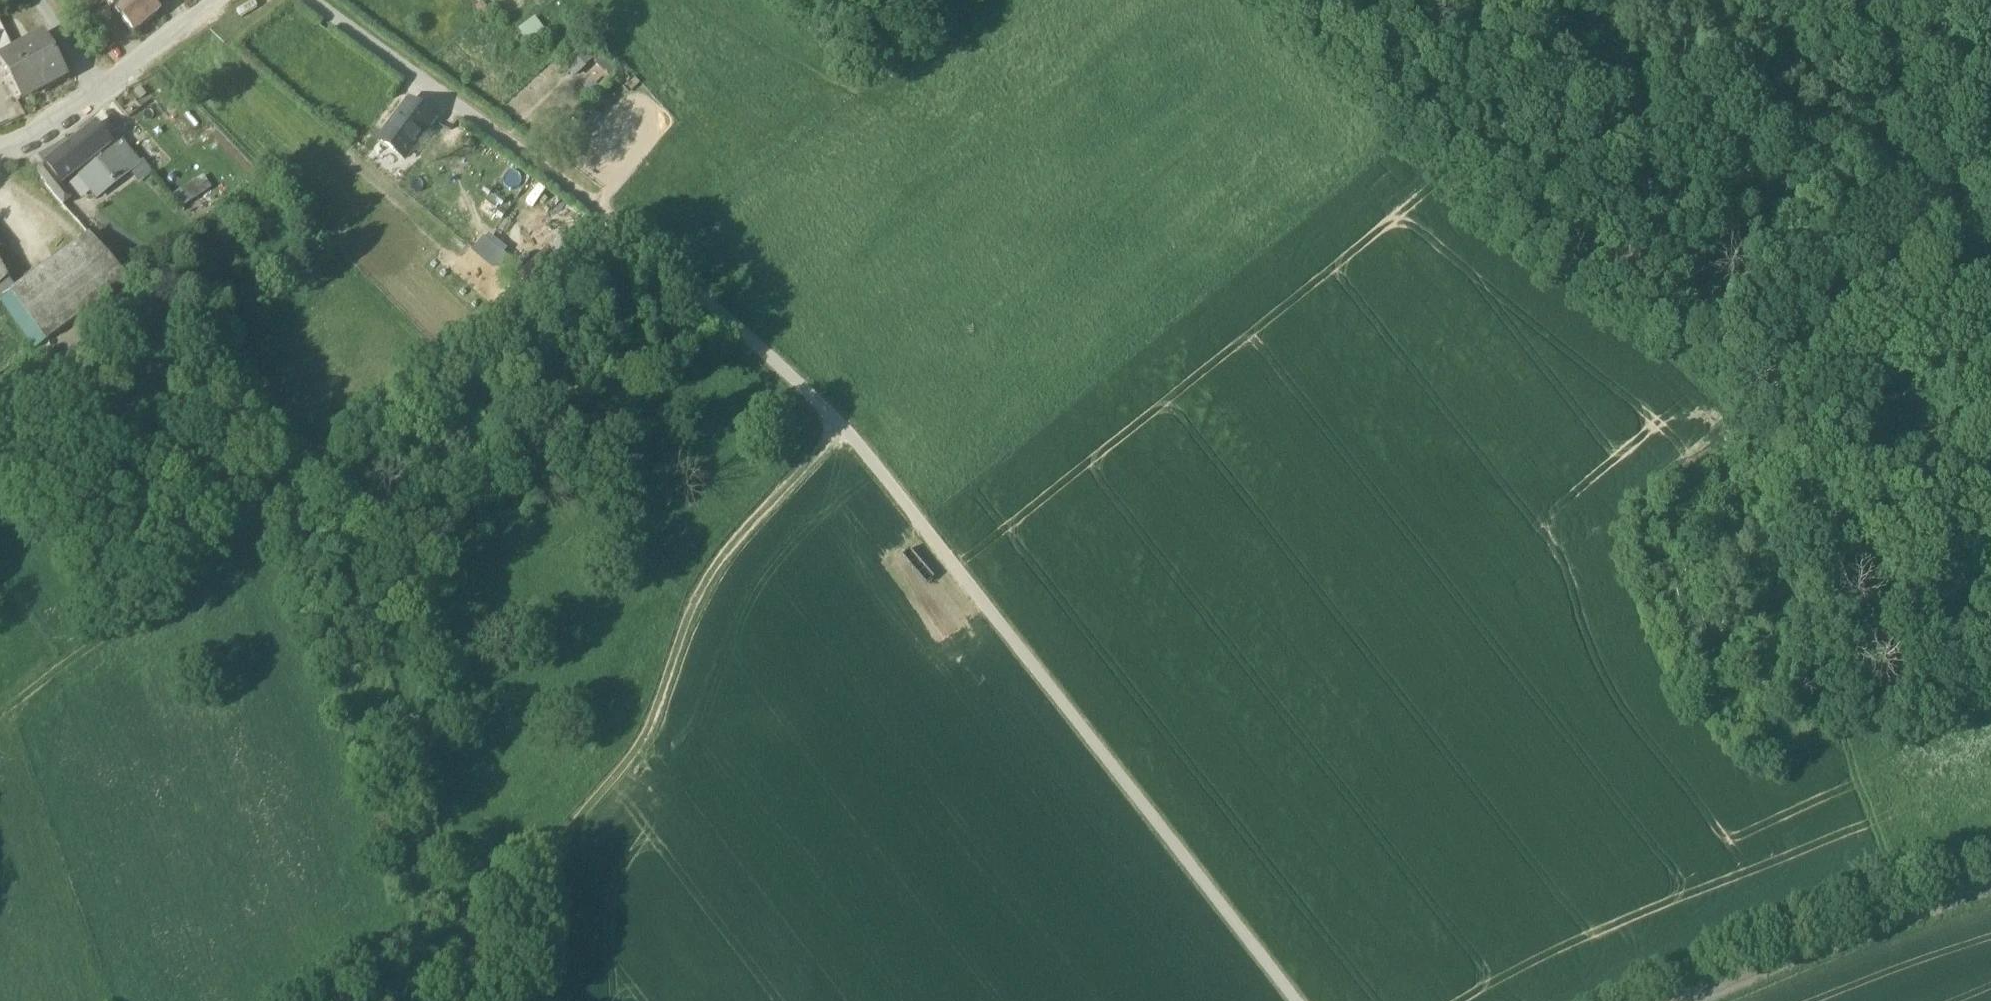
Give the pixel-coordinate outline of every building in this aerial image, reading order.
[(150,0),(127,0),(126,0),(115,10),(133,33),(159,11),(150,0)] [(4,53),(7,58),(15,54),(0,24),(0,55),(4,53)] [(7,58),(1,62),(21,100),(68,75),(47,37),(15,54),(7,58)] [(431,121),(410,105),(394,127),(398,131),(393,137),(410,149),(431,121)] [(404,158),(391,149),(389,152),(384,149),(387,145),(392,139),(381,131),(388,123),(379,116),(354,148),(371,162),(379,151),(386,156),(384,158),(397,167),(404,158)] [(118,138),(106,122),(100,127),(112,143),(118,138)] [(100,127),(97,124),(78,139),(94,159),(113,144),(112,143),(100,127)] [(410,149),(393,137),(392,139),(387,145),(391,149),(404,158),(410,149)] [(79,171),(78,172),(97,197),(139,164),(118,138),(112,143),(113,144),(94,159),(79,171)] [(94,159),(78,139),(63,151),(79,171),(94,159)] [(79,171),(63,151),(46,164),(47,165),(62,185),(63,184),(64,184),(64,183),(78,172),(79,171)] [(62,185),(47,165),(36,173),(63,207),(74,197),(64,184),(63,184),(62,185)] [(90,236),(11,293),(46,342),(130,281),(90,236)] [(10,280),(0,263),(0,285),(10,280)]
